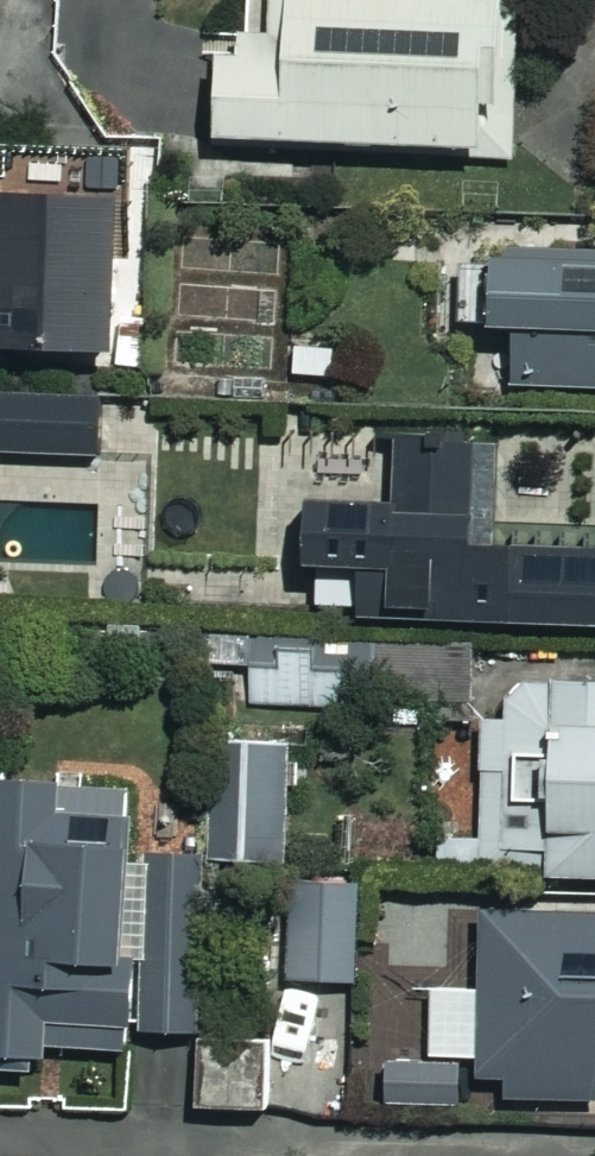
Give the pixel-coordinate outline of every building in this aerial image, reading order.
[(516,0),(249,0),(249,44),(237,44),(236,63),(218,63),(218,147),(463,147),(463,167),(515,167),(516,0)] [(0,200),(0,355),(116,357),(119,202),(0,200)] [(461,251),(461,331),(514,331),(513,404),(594,404),(594,251),(461,251)] [(28,384),(0,384),(0,460),(97,460),(97,396),(28,396),(28,384)] [(310,446),(311,513),(295,513),(296,582),(379,581),(380,632),(594,630),(594,529),(494,530),(493,444),(310,446)] [(319,649),(278,650),(279,673),(250,674),(250,709),(359,707),(359,672),(319,673),(319,649)] [(509,688),(509,724),(480,724),(480,746),(440,746),(442,892),(594,889),(594,687),(509,688)] [(203,860),(203,863),(289,863),(289,735),(210,735),(210,793),(203,793),(203,860)] [(203,860),(127,857),(130,787),(0,782),(0,1076),(43,1078),(44,1050),(120,1053),(121,1031),(196,1034),(203,863),(203,860)] [(280,883),(281,916),(287,916),(289,983),(360,981),(358,881),(280,883)] [(503,1106),(594,1105),(594,918),(477,919),(479,1084),(502,1084),(503,1106)] [(274,1043),(198,1047),(201,1114),(277,1110),(274,1043)]
